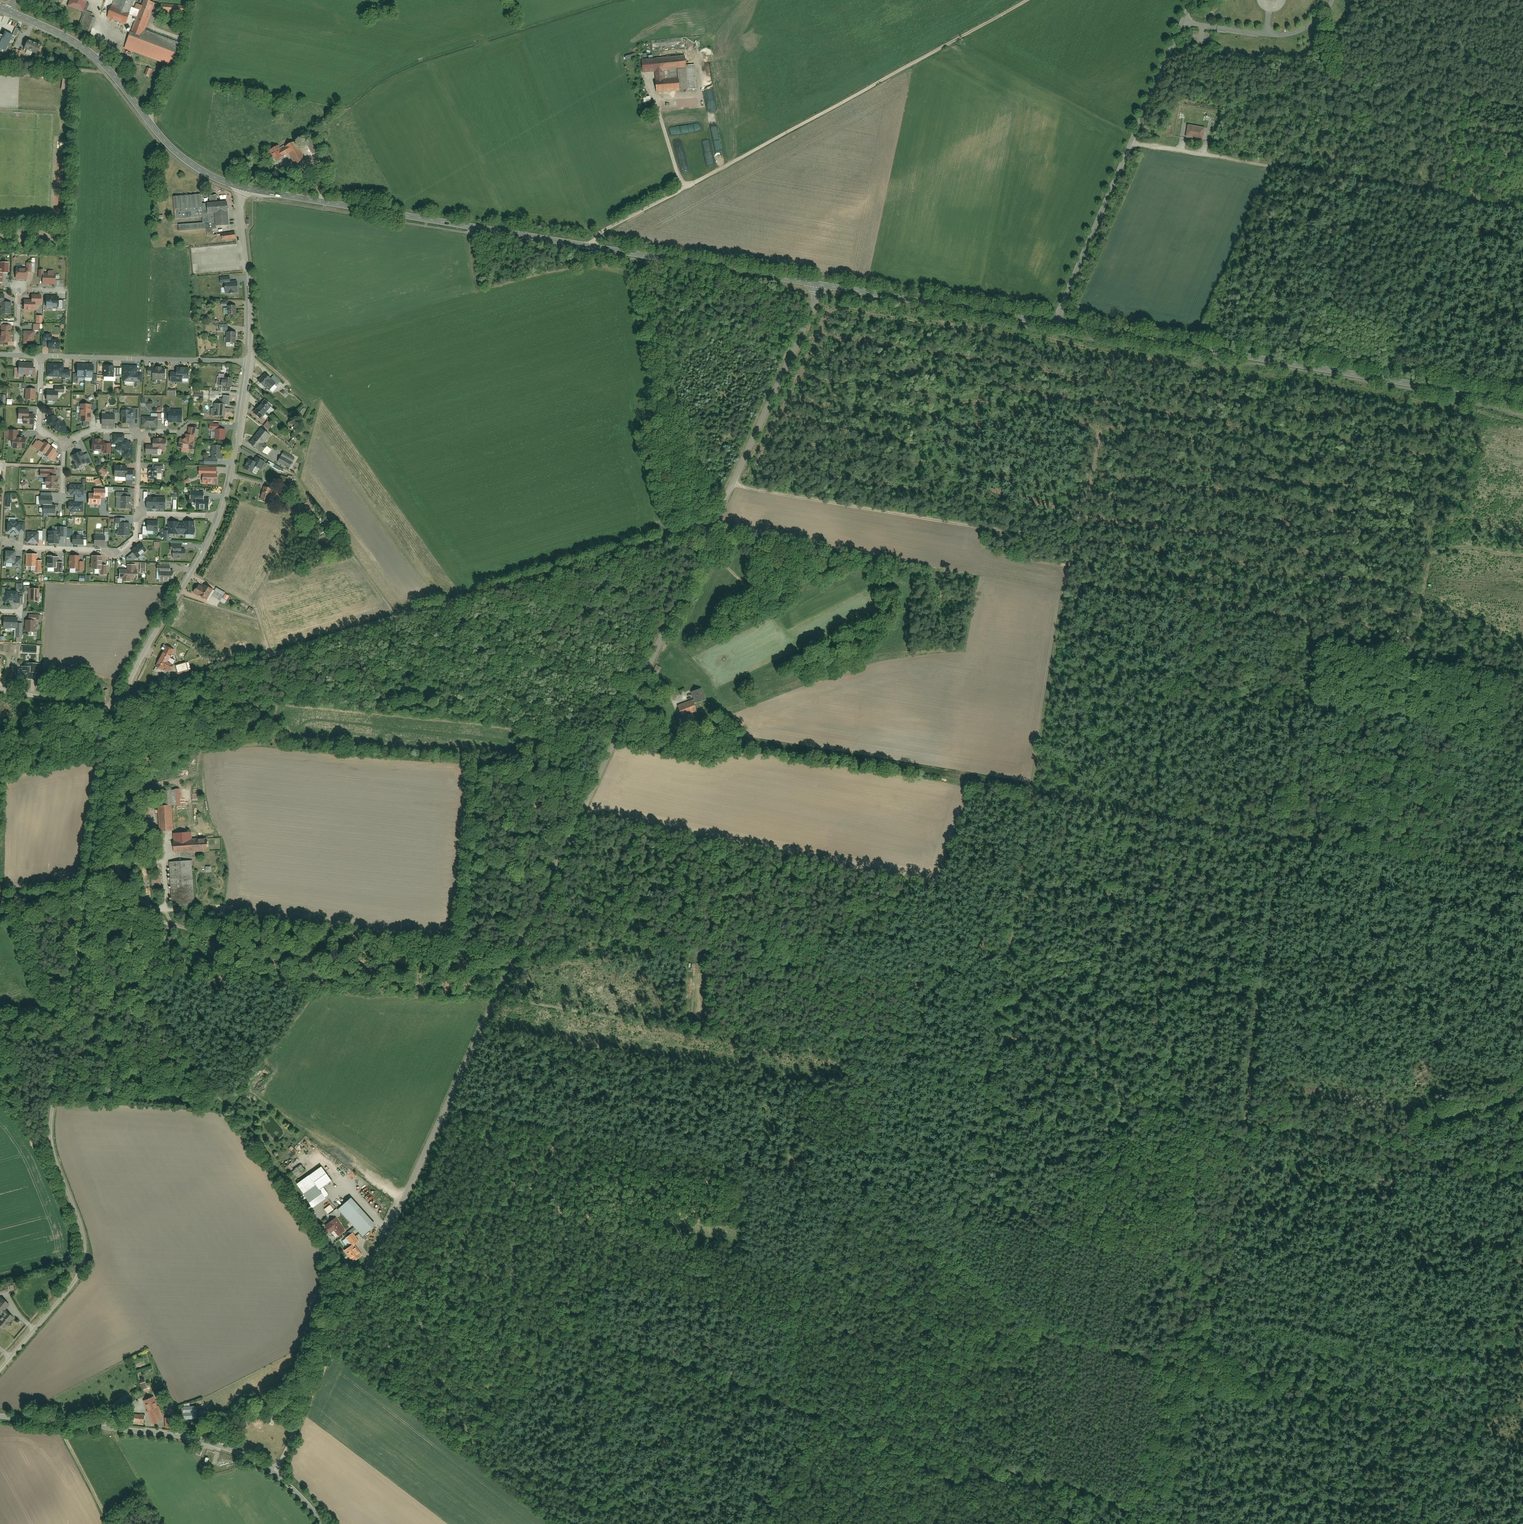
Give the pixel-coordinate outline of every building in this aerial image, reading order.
[(82,13),(87,0),(69,0),(66,7),(82,13)] [(107,19),(125,26),(135,0),(115,0),(107,19)] [(146,1),(137,28),(132,27),(124,48),(170,66),(178,45),(146,32),(155,4),(146,1)] [(161,5),(161,14),(182,16),(182,7),(161,5)] [(85,16),(80,28),(91,32),(96,20),(85,16)] [(5,52),(13,35),(4,32),(3,36),(0,34),(0,50),(5,52)] [(28,42),(24,50),(36,56),(40,48),(28,42)] [(686,67),(685,57),(642,59),(643,72),(656,71),(657,93),(679,92),(679,91),(696,90),(695,67),(686,67)] [(72,78),(63,77),(62,89),(71,90),(72,78)] [(1186,124),(1185,138),(1204,139),(1205,126),(1186,124)] [(317,137),(307,141),(312,156),(322,152),(317,137)] [(286,149),(282,151),(280,147),(270,152),(276,163),(285,158),(284,156),(289,154),(294,164),(305,159),(296,141),(285,147),(286,149)] [(174,196),(174,221),(179,221),(179,231),(204,231),(203,220),(205,220),(205,216),(215,216),(215,227),(228,227),(227,204),(205,204),(205,195),(174,196)] [(221,231),(221,240),(236,240),(236,231),(221,231)] [(16,270),(15,279),(25,279),(26,270),(16,270)] [(55,277),(44,277),(44,270),(40,270),(40,285),(55,285),(55,277)] [(222,283),(223,293),(238,292),(237,281),(230,282),(222,283)] [(11,315),(11,301),(4,301),(4,295),(0,295),(0,315),(11,315)] [(35,311),(35,305),(40,305),(41,298),(30,298),(30,303),(22,303),(22,311),(35,311)] [(44,300),(45,308),(57,308),(57,300),(44,300)] [(224,308),(224,315),(236,315),(237,303),(220,303),(220,308),(224,308)] [(11,334),(11,325),(0,325),(0,334),(11,334)] [(225,331),(225,342),(235,342),(235,331),(225,331)] [(23,332),(23,343),(33,343),(33,332),(23,332)] [(11,343),(11,334),(0,334),(0,343),(11,343)] [(58,343),(51,343),(51,336),(42,336),(43,343),(45,343),(45,351),(58,351),(58,343)] [(46,364),(47,377),(64,376),(64,364),(46,364)] [(75,365),(75,378),(84,378),(84,365),(75,365)] [(84,365),(84,378),(92,378),(92,365),(84,365)] [(102,365),(103,378),(114,378),(114,365),(102,365)] [(17,366),(17,375),(32,375),(32,366),(17,366)] [(124,366),(124,382),(141,382),(141,373),(136,373),(136,366),(124,366)] [(151,369),(152,381),(165,380),(164,369),(151,369)] [(176,370),(176,375),(169,375),(169,383),(183,383),(183,380),(190,380),(189,370),(176,370)] [(281,382),(269,373),(262,382),(274,391),(281,382)] [(216,374),(216,386),(221,386),(221,392),(230,392),(230,386),(232,386),(232,375),(216,374)] [(24,390),(24,400),(35,400),(35,390),(24,390)] [(44,393),(45,402),(56,401),(56,392),(44,393)] [(266,400),(254,413),(261,419),(272,406),(266,400)] [(214,404),(214,416),(225,416),(225,404),(214,404)] [(80,405),(80,413),(92,413),(92,405),(80,405)] [(169,410),(169,422),(182,422),(183,410),(169,410)] [(119,411),(120,424),(129,424),(129,411),(119,411)] [(17,421),(22,421),(22,425),(33,425),(33,417),(28,417),(28,412),(17,412),(17,421)] [(44,412),(46,426),(57,434),(65,434),(65,424),(60,424),(52,416),(52,412),(44,412)] [(80,413),(80,422),(92,422),(92,413),(80,413)] [(101,415),(100,426),(113,427),(114,416),(101,415)] [(142,416),(142,427),(158,427),(158,416),(142,416)] [(178,450),(192,453),(197,428),(188,427),(184,444),(179,443),(178,450)] [(269,447),(265,444),(271,436),(260,428),(249,443),(260,451),(264,454),(269,447)] [(6,445),(10,445),(10,449),(24,449),(24,438),(18,438),(18,429),(6,429),(6,445)] [(216,429),(216,440),(226,440),(226,429),(222,429),(216,429)] [(39,452),(37,455),(50,463),(58,451),(45,443),(44,445),(36,439),(31,447),(39,452)] [(166,439),(152,439),(152,448),(146,448),(146,455),(159,454),(159,451),(167,450),(166,439)] [(90,440),(91,452),(103,452),(103,440),(90,440)] [(123,452),(123,457),(132,458),(132,447),(127,441),(117,441),(117,450),(121,450),(123,452)] [(211,445),(212,460),(223,459),(223,444),(211,445)] [(88,453),(81,456),(80,452),(71,456),(76,467),(82,465),(82,467),(92,463),(88,453)] [(283,453),(278,462),(289,469),(294,460),(283,453)] [(259,475),(262,468),(263,468),(266,462),(257,458),(255,461),(250,458),(244,468),(259,475)] [(156,464),(156,465),(149,465),(149,480),(160,480),(159,472),(163,472),(163,464),(156,464)] [(113,465),(113,476),(125,476),(125,481),(131,481),(131,473),(128,473),(128,465),(113,465)] [(201,476),(201,485),(217,485),(217,473),(216,473),(216,467),(199,467),(199,476),(201,476)] [(45,477),(45,488),(57,488),(56,477),(56,469),(39,470),(40,477),(45,477)] [(70,486),(70,493),(72,493),(72,494),(85,495),(85,484),(72,484),(72,486),(70,486)] [(264,486),(260,499),(268,501),(269,496),(279,499),(281,492),(271,489),(271,488),(264,486)] [(91,493),(90,503),(102,504),(102,498),(107,498),(107,489),(95,489),(95,493),(91,493)] [(41,496),(40,504),(46,504),(54,504),(55,497),(41,496)] [(119,497),(119,511),(131,511),(131,497),(119,497)] [(149,497),(149,508),(158,508),(159,497),(149,497)] [(159,497),(158,508),(168,508),(168,497),(159,497)] [(200,498),(199,508),(212,509),(212,499),(206,498),(200,498)] [(69,503),(68,510),(70,510),(70,511),(83,512),(83,502),(71,501),(71,503),(69,503)] [(46,504),(45,512),(59,512),(60,505),(54,504),(46,504)] [(121,531),(121,535),(130,535),(130,523),(126,522),(126,518),(117,518),(116,531),(121,531)] [(149,526),(149,530),(161,530),(161,521),(150,521),(149,526)] [(172,530),(172,533),(184,534),(184,531),(185,521),(173,521),(172,530)] [(184,531),(184,534),(196,534),(197,522),(185,521),(184,531)] [(11,522),(10,532),(25,532),(26,522),(11,522)] [(51,531),(50,543),(61,544),(61,537),(64,537),(64,531),(51,531)] [(29,532),(29,543),(40,543),(40,532),(29,532)] [(92,535),(93,544),(103,544),(103,535),(92,535)] [(75,536),(74,543),(85,544),(85,536),(75,536)] [(139,556),(140,557),(149,551),(143,543),(134,550),(136,552),(139,556)] [(171,549),(172,559),(186,558),(185,547),(171,549)] [(3,551),(4,567),(21,567),(21,558),(14,558),(14,551),(3,551)] [(129,557),(129,560),(135,561),(139,556),(136,552),(129,557)] [(33,567),(33,573),(41,573),(41,561),(37,561),(37,555),(25,554),(25,567),(33,567)] [(83,563),(79,563),(80,556),(69,555),(68,568),(76,568),(76,573),(82,573),(83,563)] [(50,556),(49,567),(57,567),(60,567),(60,562),(60,556),(50,556)] [(98,575),(107,575),(107,566),(102,566),(102,557),(91,557),(91,569),(98,569),(98,575)] [(159,571),(169,571),(170,563),(160,563),(160,565),(156,565),(156,571),(159,571)] [(119,570),(119,581),(137,581),(137,565),(126,565),(126,570),(119,570)] [(159,571),(159,581),(170,581),(170,578),(172,578),(173,571),(169,571),(159,571)] [(199,582),(193,594),(206,601),(212,590),(199,582)] [(27,589),(28,603),(39,602),(39,588),(27,589)] [(4,592),(4,602),(19,602),(19,592),(4,592)] [(2,617),(2,628),(15,628),(15,638),(22,639),(22,624),(18,624),(18,617),(2,617)] [(25,621),(25,633),(35,634),(35,621),(25,621)] [(173,665),(167,662),(174,650),(164,645),(162,649),(165,651),(156,666),(163,670),(165,667),(170,670),(173,665)] [(176,666),(178,673),(190,670),(188,663),(176,666)] [(30,664),(30,668),(20,668),(19,681),(31,682),(32,674),(40,674),(40,664),(30,664)] [(694,699),(677,706),(681,716),(697,711),(694,703),(705,699),(701,688),(692,692),(694,699)] [(156,806),(156,832),(171,832),(171,808),(176,808),(175,790),(166,790),(166,806),(156,806)] [(191,832),(173,832),(174,852),(209,852),(209,839),(191,839),(191,832)] [(170,862),(171,907),(193,906),(192,861),(170,862)] [(152,875),(152,889),(160,889),(160,875),(152,875)] [(310,1160),(313,1165),(325,1156),(317,1145),(311,1149),(316,1156),(310,1160)] [(290,1172),(294,1177),(305,1170),(302,1164),(290,1172)] [(296,1184),(313,1207),(326,1197),(319,1187),(330,1179),(321,1166),(296,1184)] [(334,1220),(327,1225),(336,1238),(343,1232),(334,1220)] [(345,1239),(350,1246),(344,1251),(353,1262),(361,1256),(353,1245),(358,1242),(351,1234),(345,1239)] [(9,1292),(8,1286),(0,1288),(0,1294),(9,1292)] [(3,1315),(0,1319),(0,1328),(4,1331),(13,1318),(3,1310),(7,1304),(0,1299),(0,1314),(0,1313),(3,1315)] [(140,1382),(141,1390),(148,1388),(146,1381),(140,1382)] [(132,1395),(135,1401),(141,1398),(139,1392),(132,1395)] [(155,1397),(144,1401),(152,1423),(163,1419),(155,1397)] [(131,1414),(130,1422),(143,1424),(145,1415),(131,1414)] [(164,1418),(164,1428),(172,1428),(173,1418),(164,1418)]
